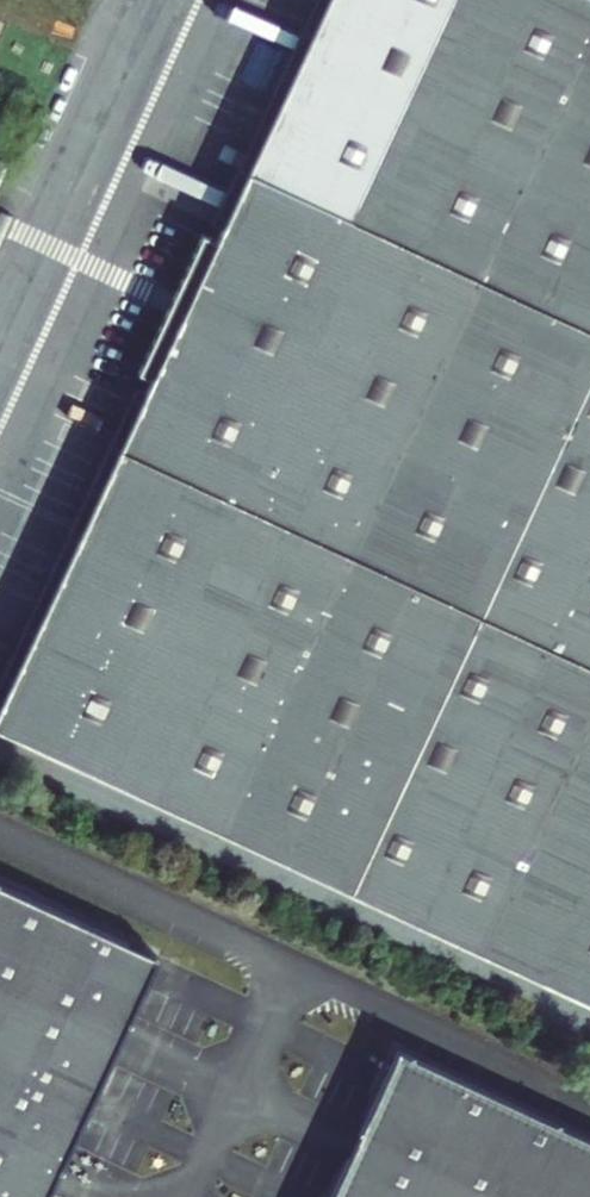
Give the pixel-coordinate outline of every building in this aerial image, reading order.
[(2,736),(321,877),(589,995),(589,0),(329,0),(2,736)] [(149,973),(156,956),(140,949),(141,948),(0,884),(0,1196),(46,1196),(149,973)] [(327,1196),(589,1196),(589,1141),(394,1052),(327,1196)]
